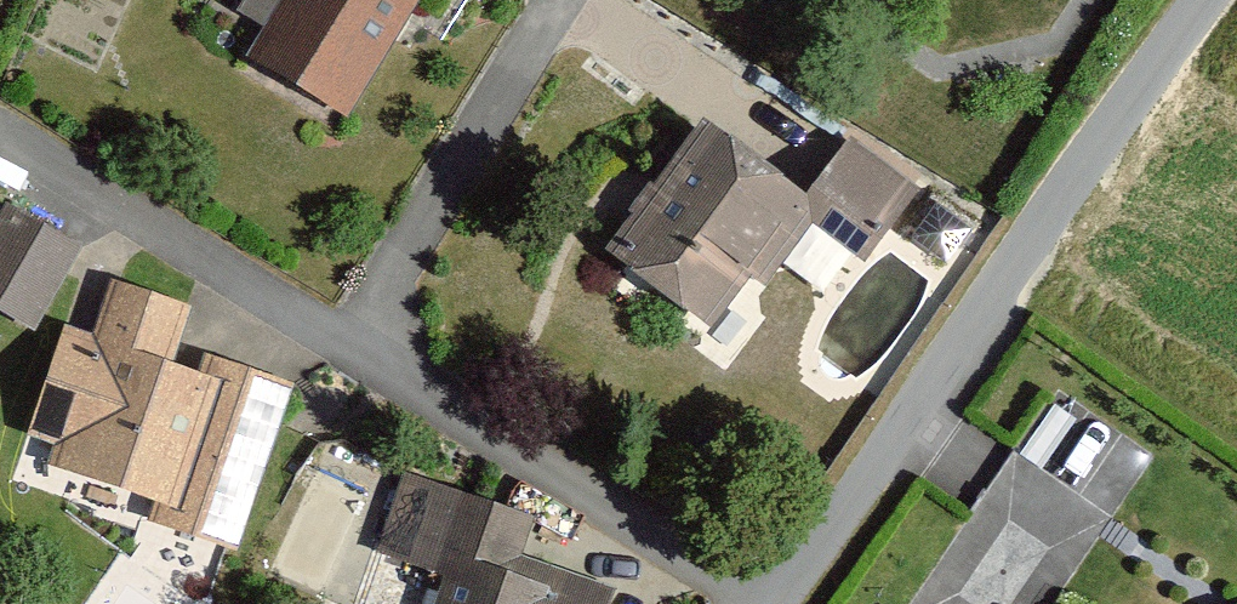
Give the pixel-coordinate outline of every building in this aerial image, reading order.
[(276,76),(361,131),(447,0),(327,0),(276,76)] [(919,188),(847,134),(809,184),(704,105),(594,251),(717,343),(812,218),(866,258),(919,188)] [(14,225),(0,249),(0,315),(40,339),(84,265),(14,225)] [(240,565),(290,404),(178,370),(192,327),(115,304),(101,351),(74,343),(35,472),(149,506),(140,535),(240,565)] [(1154,437),(1058,377),(921,599),(929,603),(1051,603),(1154,437)] [(412,489),(384,573),(446,591),(443,603),(568,603),(496,567),(504,520),(412,489)]
